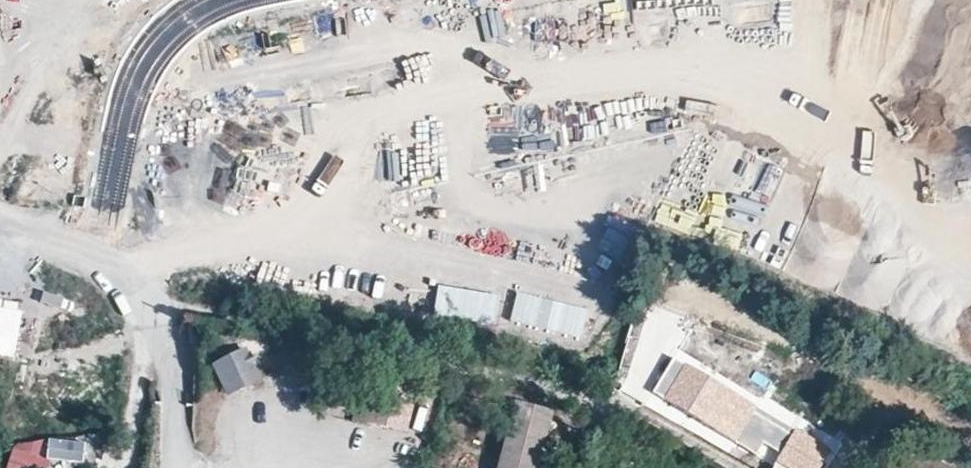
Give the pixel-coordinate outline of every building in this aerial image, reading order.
[(214,369),(224,389),(255,374),(245,353),(214,369)] [(684,366),(664,399),(735,443),(755,409),(684,366)] [(229,398),(260,383),(255,374),(224,389),(229,398)] [(499,467),(541,467),(555,415),(516,405),(499,467)] [(85,440),(50,437),(47,458),(82,463),(85,440)] [(826,458),(792,438),(784,452),(811,467),(820,467),(826,458)]
